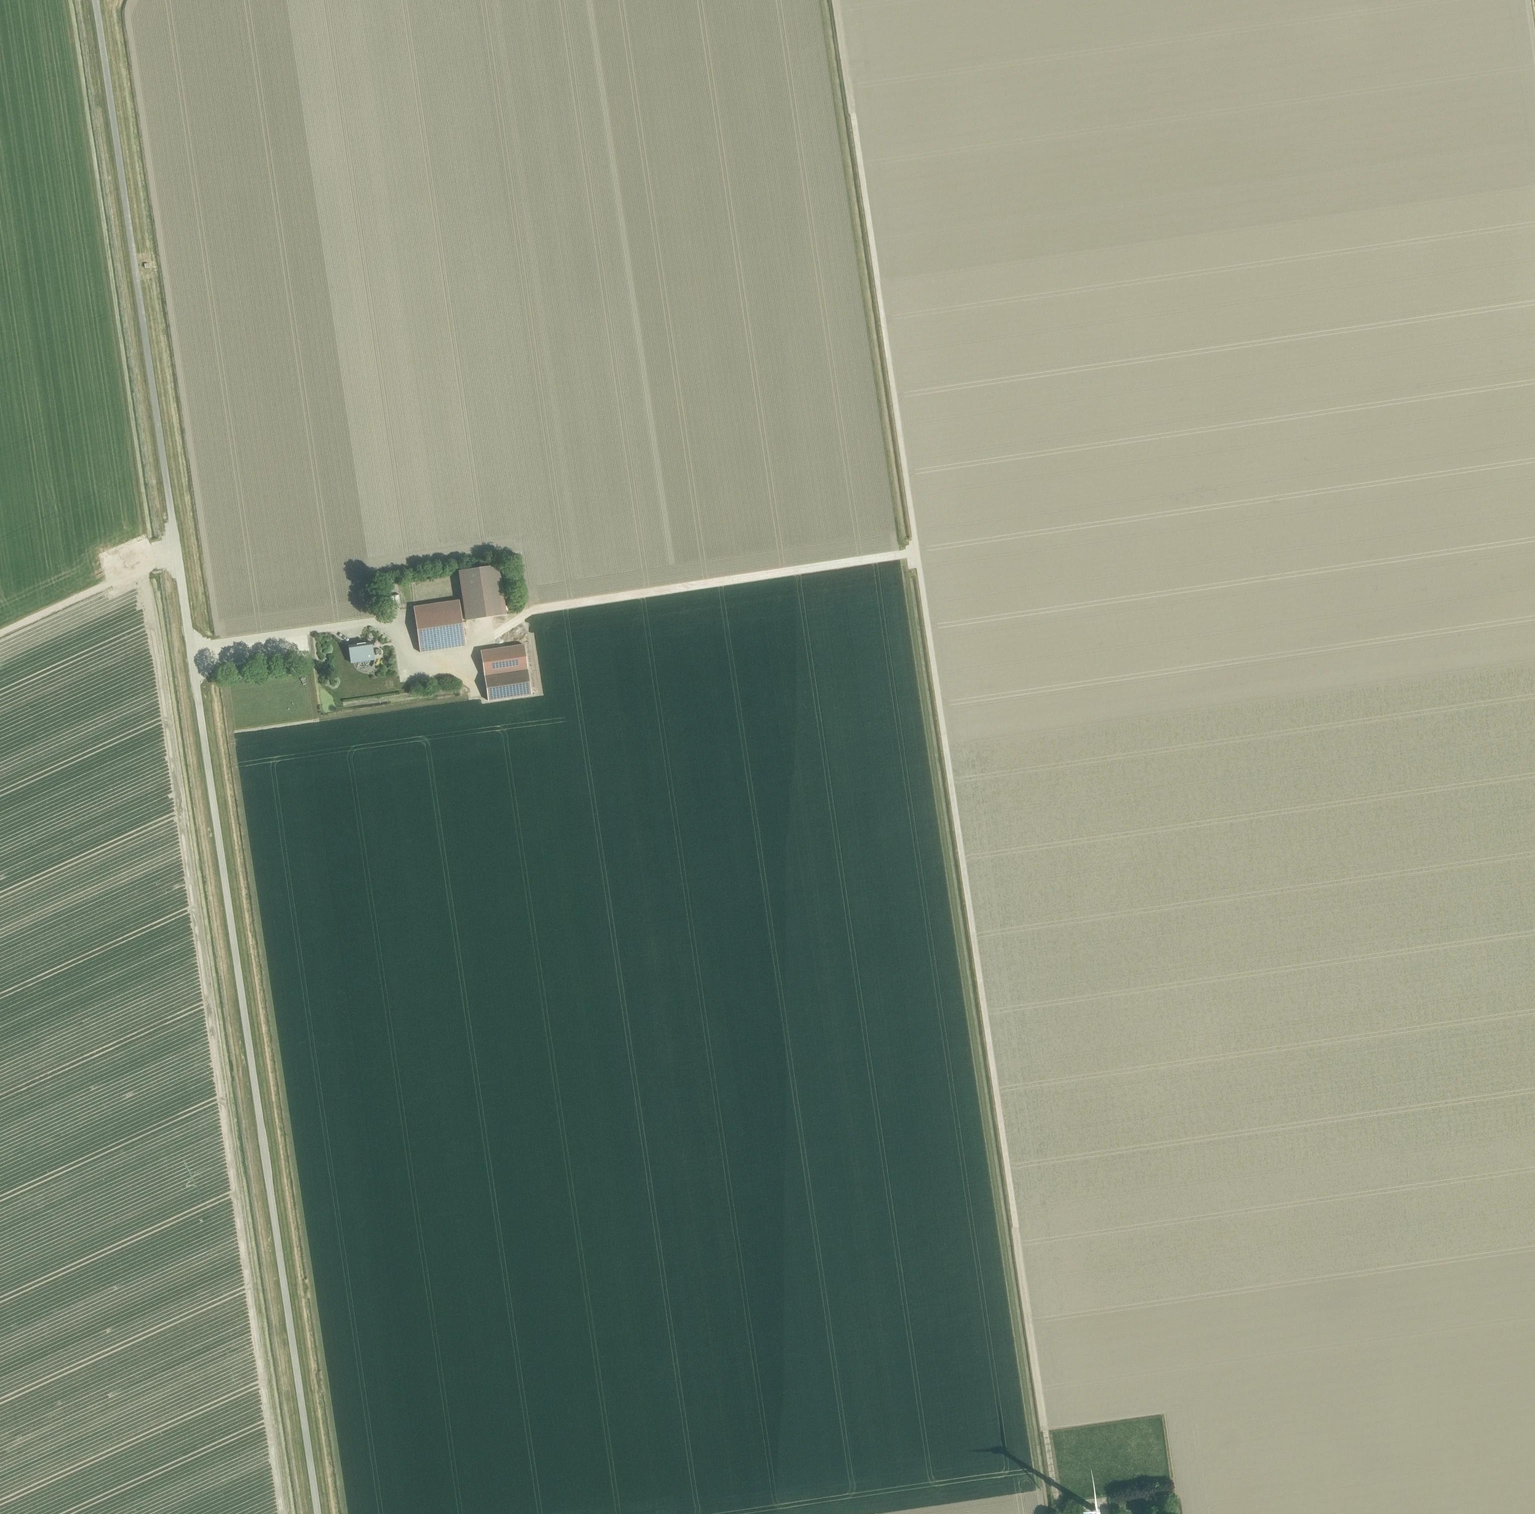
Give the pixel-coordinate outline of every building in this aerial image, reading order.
[(101,557),(105,568),(112,565),(110,560),(107,561),(105,556),(101,557)] [(459,571),(466,620),(505,615),(498,565),(459,571)] [(413,607),(420,653),(465,646),(459,601),(413,607)] [(348,646),(351,663),(374,660),(371,643),(348,646)] [(480,651),(488,701),(531,694),(524,645),(480,651)]
